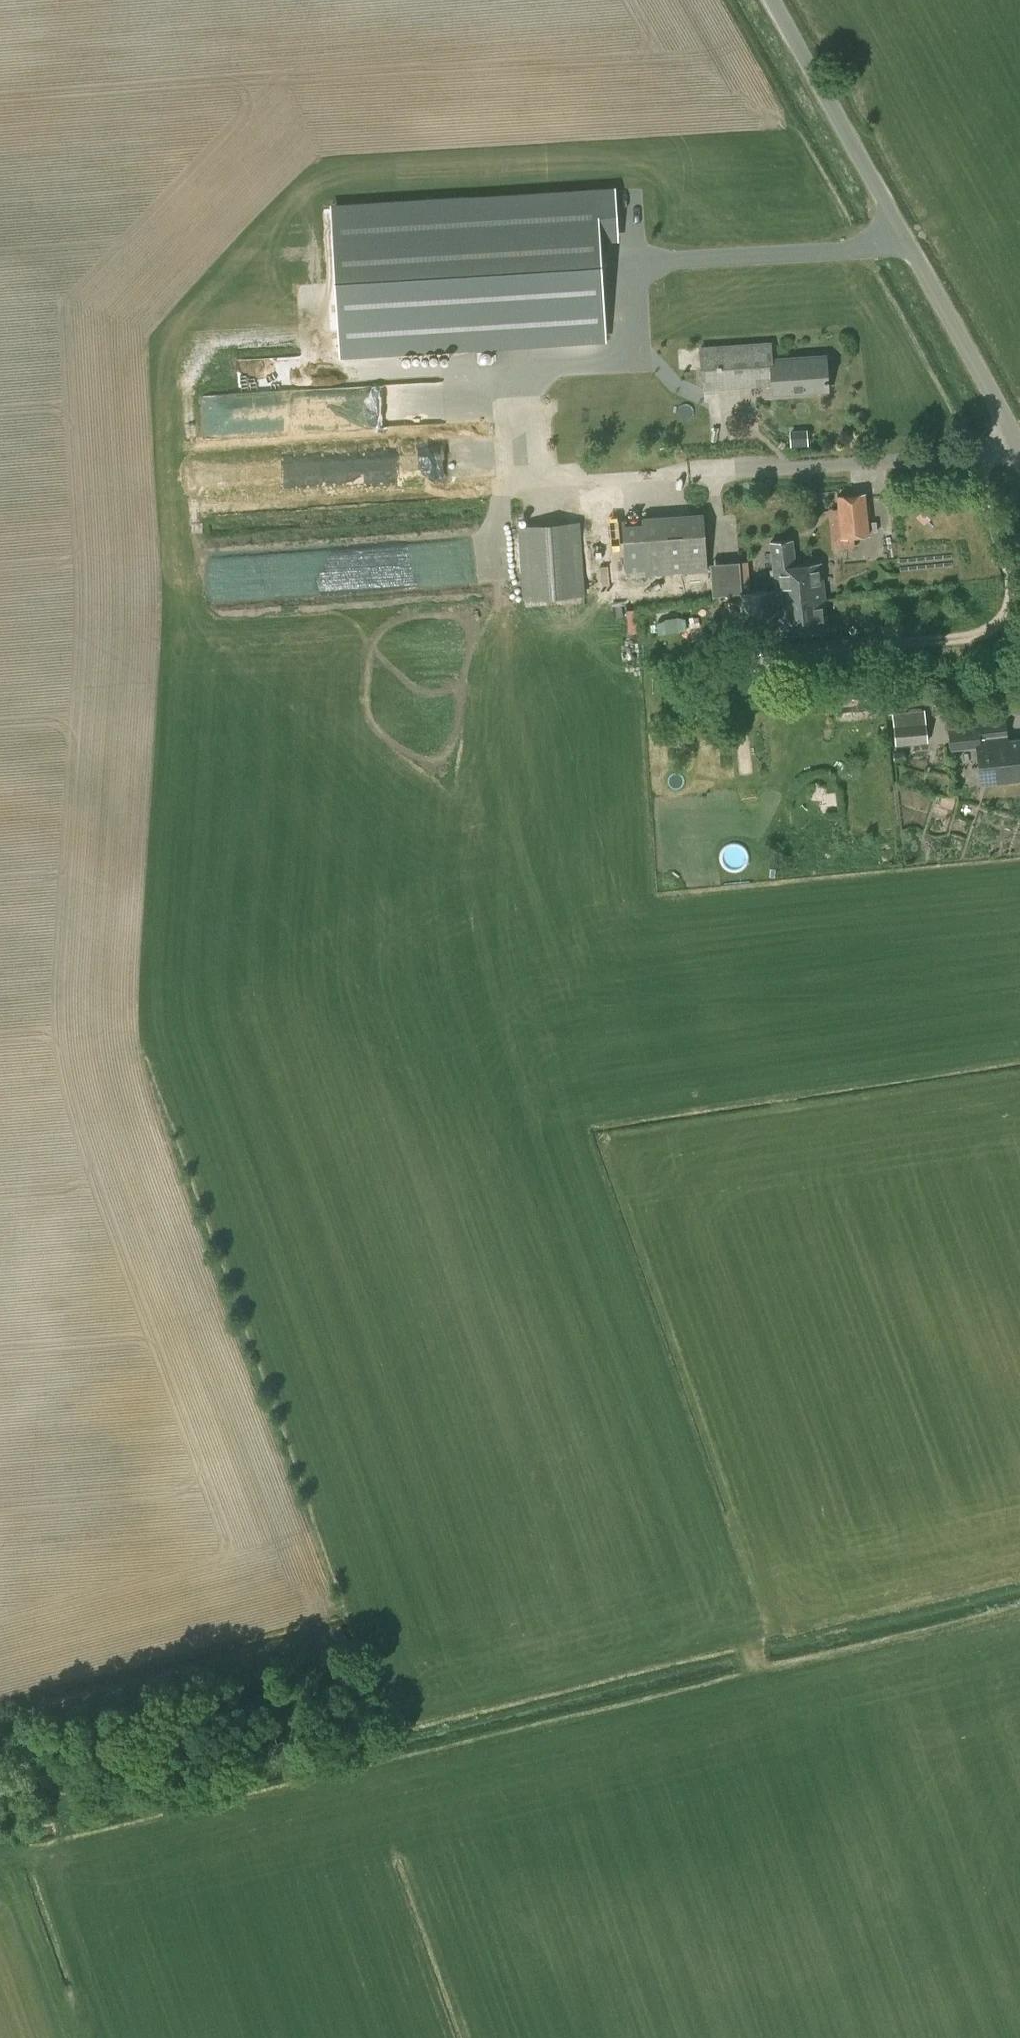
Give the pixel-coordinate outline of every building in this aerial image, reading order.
[(615,190),(331,209),(340,352),(607,335),(601,243),(619,242),(615,190)] [(773,357),(773,350),(772,341),(700,346),(701,369),(558,378),(561,438),(708,428),(705,390),(773,386),(773,394),(829,391),(827,354),(773,357)] [(807,428),(789,430),(791,446),(808,444),(807,428)] [(853,493),(825,495),(828,535),(856,533),(853,493)] [(524,525),(530,605),(650,596),(644,516),(524,525)] [(796,564),(794,538),(769,540),(780,633),(829,628),(822,561),(796,564)] [(751,559),(713,560),(714,590),(752,588),(751,559)] [(833,706),(887,701),(884,666),(830,670),(833,706)] [(949,707),(948,697),(935,698),(936,708),(949,707)] [(896,745),(928,741),(924,708),(892,712),(896,745)] [(1005,717),(975,720),(976,724),(948,727),(950,750),(978,747),(981,777),(1006,775),(1007,781),(1019,779),(1019,738),(1007,739),(1005,717)]
